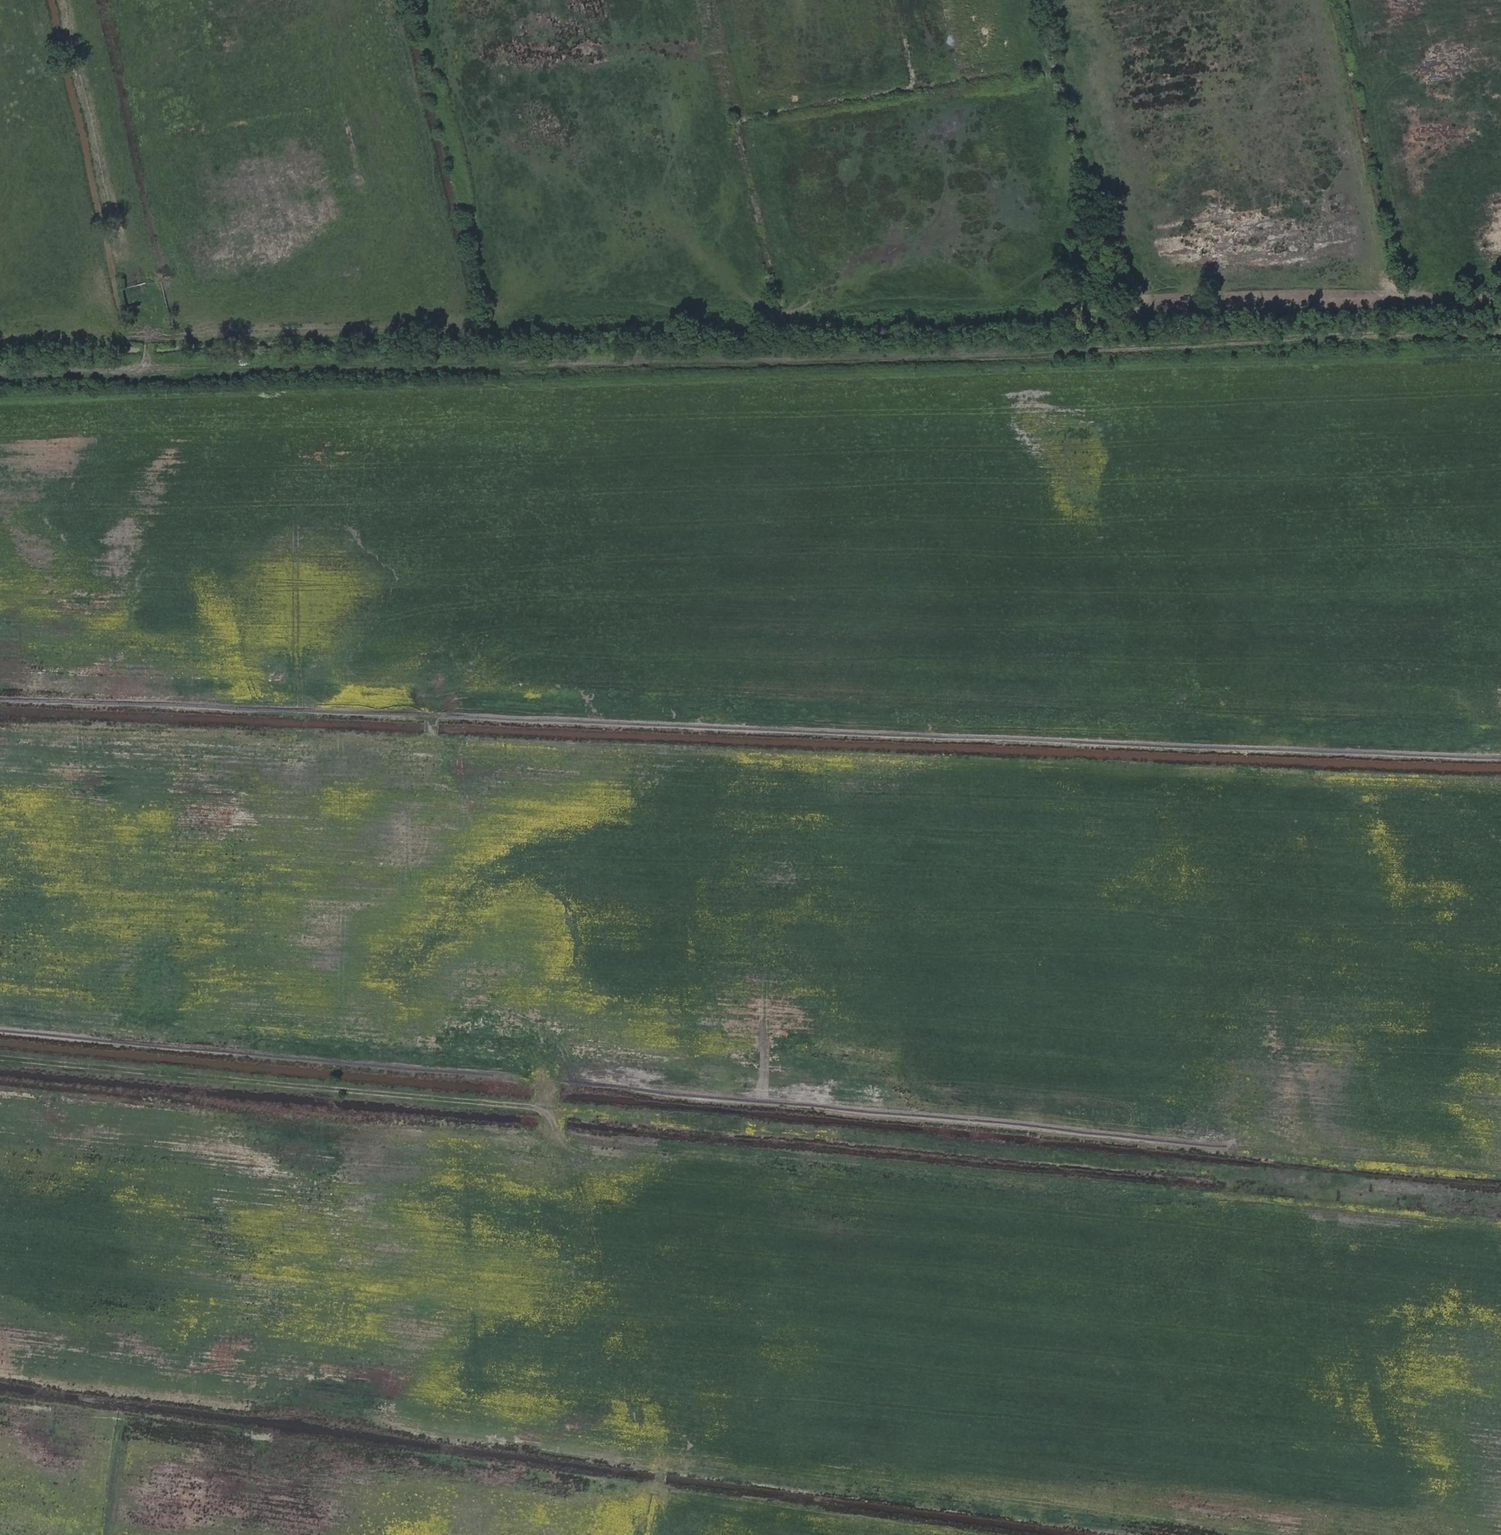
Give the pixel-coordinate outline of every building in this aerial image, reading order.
[(140,295),(124,298),(126,309),(142,306),(140,295)]
